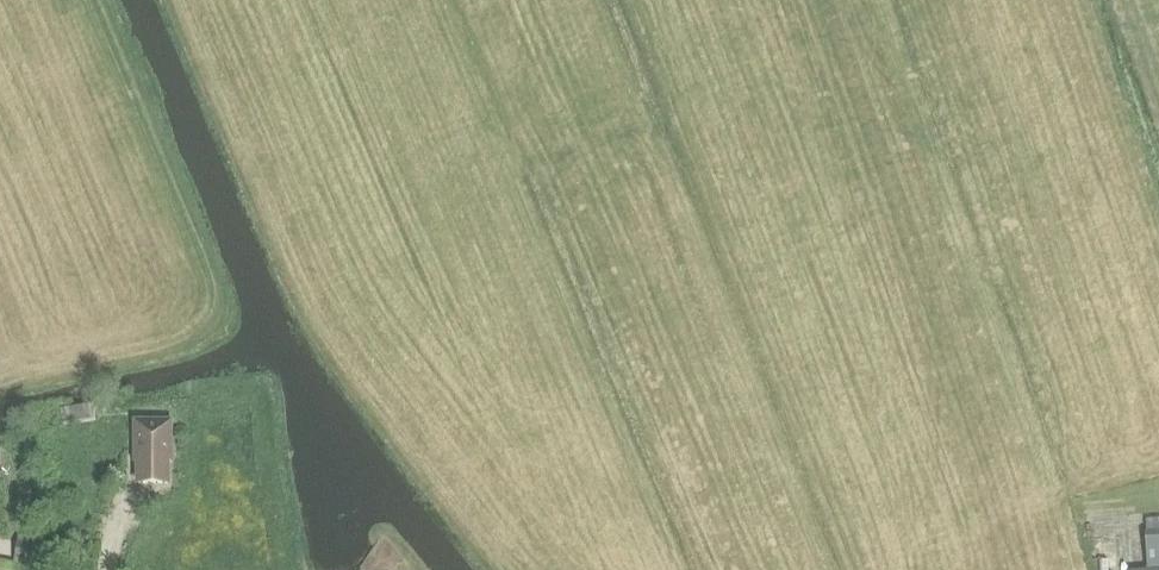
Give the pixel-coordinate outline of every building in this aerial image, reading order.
[(62,409),(64,425),(95,420),(92,405),(62,409)] [(171,462),(171,422),(135,422),(135,462),(138,462),(138,484),(168,484),(168,462),(171,462)] [(1146,531),(1148,569),(1158,569),(1158,531),(1146,531)]
